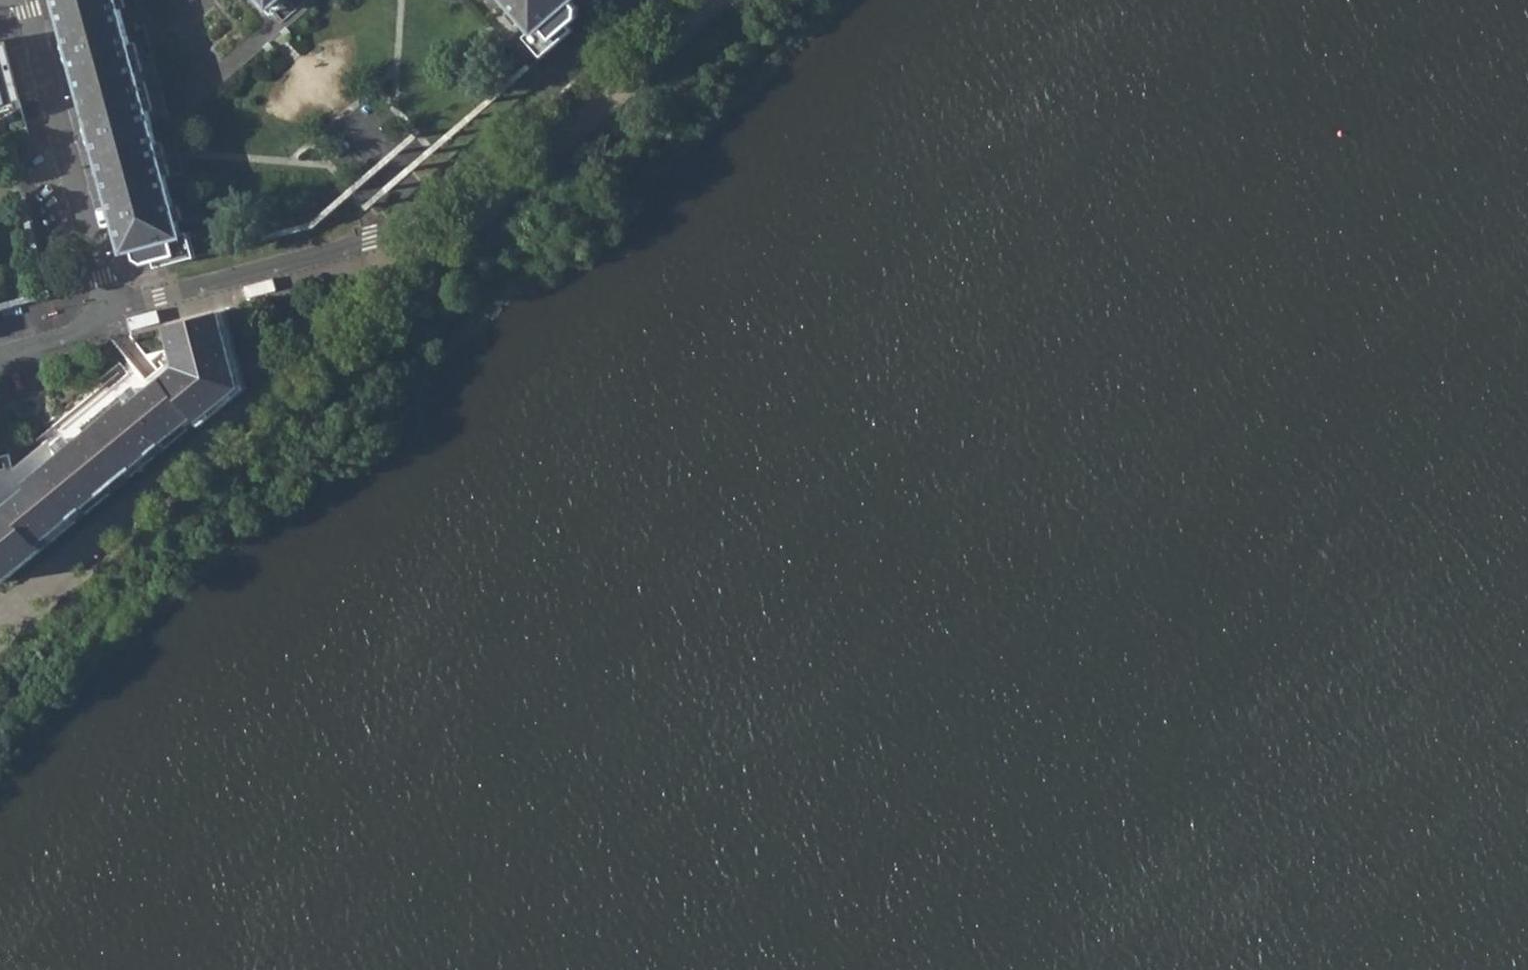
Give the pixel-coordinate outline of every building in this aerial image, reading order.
[(125,250),(155,265),(162,264),(212,251),(176,118),(273,35),(290,21),(315,0),(58,0),(125,250)] [(528,71),(574,31),(569,25),(578,18),(579,11),(572,3),(575,0),(467,0),(528,71)] [(0,43),(0,115),(3,114),(1,106),(20,101),(5,41),(0,43)] [(0,193),(0,201),(16,196),(14,189),(0,193)] [(3,586),(244,385),(223,312),(167,327),(173,348),(148,354),(158,368),(146,378),(137,367),(14,469),(10,455),(0,458),(0,585),(3,586)]
